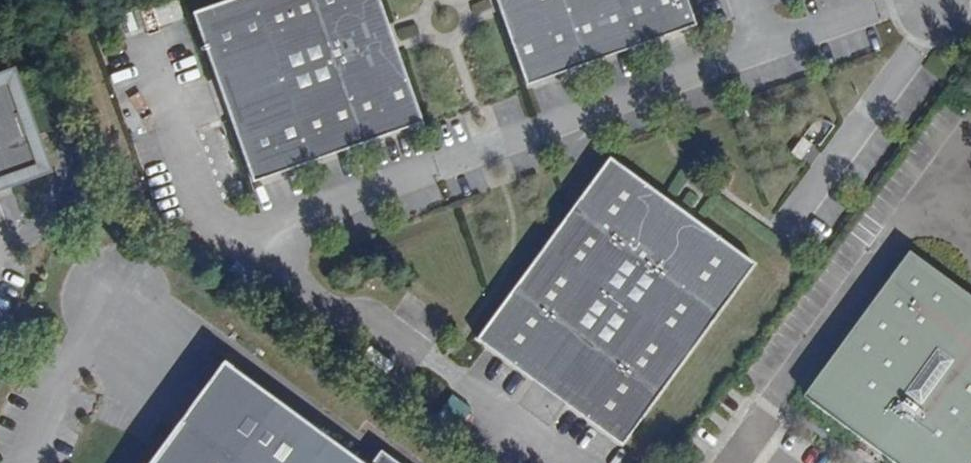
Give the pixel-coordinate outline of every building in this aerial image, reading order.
[(193,12),(252,182),(422,122),(379,0),(226,0),(193,12)] [(677,0),(496,0),(526,85),(687,28),(677,0)] [(687,0),(677,0),(687,28),(695,25),(687,0)] [(0,79),(0,182),(42,168),(30,135),(29,131),(20,134),(14,115),(22,112),(21,109),(9,76),(0,79)] [(29,131),(22,112),(14,115),(20,134),(29,131)] [(816,148),(807,141),(796,156),(805,163),(816,148)] [(610,158),(477,340),(622,446),(755,264),(610,158)] [(913,264),(918,257),(911,252),(906,259),(913,264)] [(918,257),(913,264),(906,259),(810,390),(817,395),(811,403),(865,442),(872,434),(893,451),(887,458),(894,462),(970,462),(970,308),(966,304),(970,297),(970,296),(918,257)] [(220,361),(212,371),(221,378),(210,394),(204,390),(198,400),(202,403),(190,420),(182,415),(175,423),(177,424),(149,462),(348,462),(342,459),(344,457),(346,458),(348,456),(220,361)] [(212,371),(182,415),(190,420),(202,403),(198,400),(204,390),(210,394),(221,378),(212,371)] [(810,390),(805,398),(811,403),(817,395),(810,390)] [(893,451),(872,434),(865,442),(887,458),(893,451)]
